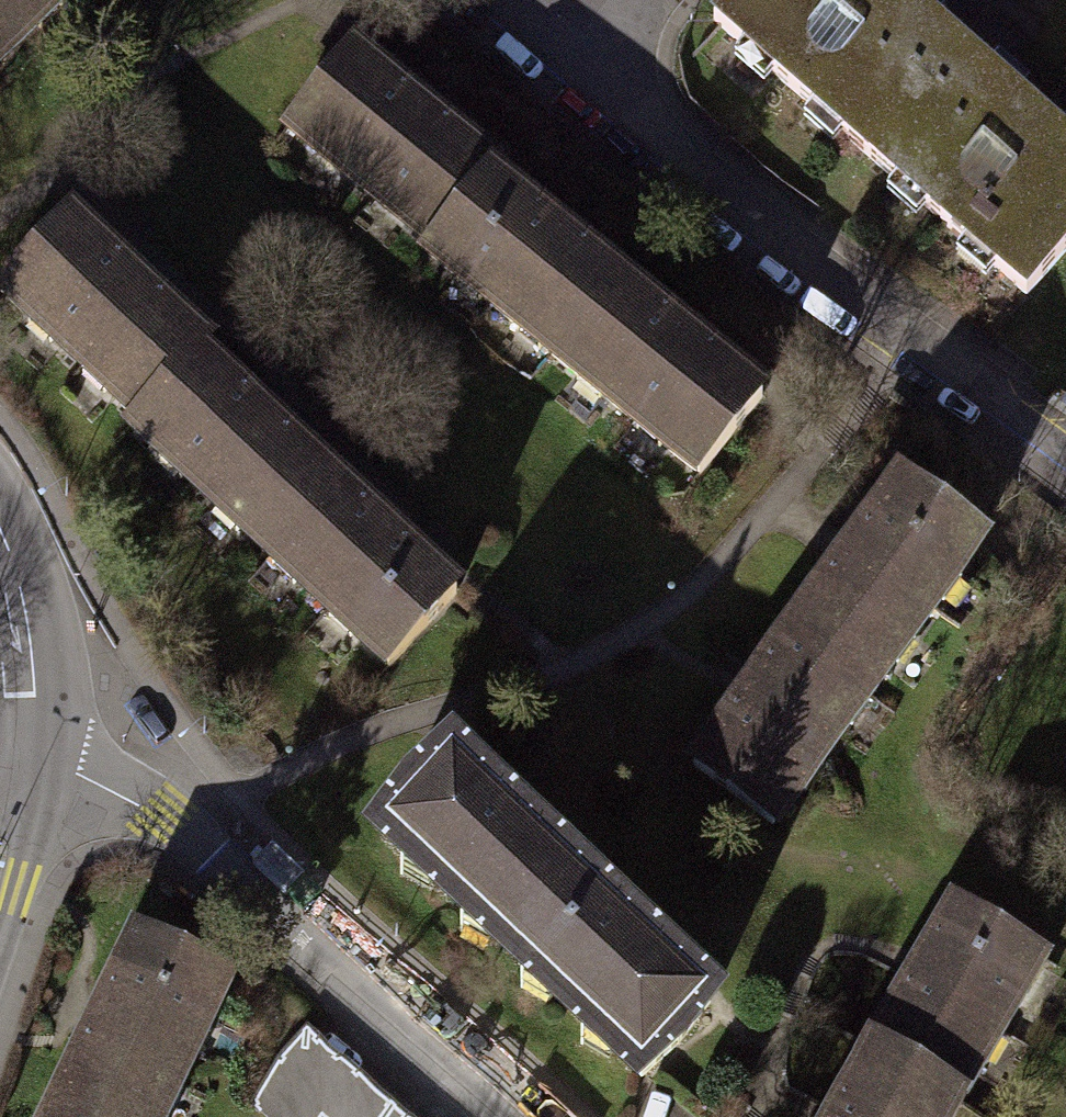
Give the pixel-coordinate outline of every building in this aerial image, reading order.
[(27,31),(60,0),(0,0),(0,2),(27,31)] [(959,51),(902,0),(726,0),(711,17),(867,154),(959,51)] [(27,31),(0,2),(0,56),(27,31)] [(288,124),(433,242),(488,175),(494,168),(438,122),(442,116),(413,92),(408,98),(349,50),(288,124)] [(867,154),(1023,292),(1065,244),(1065,145),(959,51),(867,154)] [(546,222),(488,175),(433,242),(425,251),(549,353),(578,318),(588,326),(623,284),(572,243),(575,239),(549,218),(546,222)] [(139,419),(198,355),(205,347),(146,294),(153,287),(131,267),(123,275),(66,223),(2,293),(139,419)] [(674,326),(623,284),(588,326),(578,318),(549,353),(696,472),(758,396),(699,348),(704,342),(678,321),(674,326)] [(198,355),(139,419),(130,429),(268,555),(300,520),(290,511),(325,474),(277,430),(283,423),(260,402),(256,408),(198,355)] [(300,520),(268,555),(387,664),(453,593),(395,540),(401,534),(378,513),(373,518),(325,474),(290,511),(300,520)] [(827,664),(868,693),(978,539),(899,483),(857,542),(849,537),(830,564),(835,567),(795,623),(835,651),(827,664)] [(835,651),(795,623),(757,675),(751,671),(732,697),(737,701),(693,763),(775,822),(868,693),(827,664),(835,651)] [(544,916),(578,881),(528,838),(529,824),(518,812),(508,811),(450,760),(410,793),(381,832),(405,854),(401,864),(434,881),(467,913),(464,924),(493,938),(520,963),(554,927),(544,916)] [(554,927),(520,963),(528,970),(526,982),(543,988),(588,1026),(582,1039),(610,1047),(640,1075),(676,1044),(708,1003),(651,950),(650,940),(633,922),(626,927),(578,881),(544,916),(554,927)] [(912,983),(874,1048),(959,1097),(1041,957),(956,907),(929,953),(920,948),(903,978),(912,983)] [(60,1092),(104,1113),(102,1116),(158,1116),(226,977),(137,934),(104,1000),(96,996),(80,1030),(89,1034),(60,1092)] [(304,1042),(253,1104),(268,1116),(387,1116),(304,1042)] [(959,1097),(874,1048),(836,1112),(828,1107),(822,1116),(947,1116),(959,1097)] [(104,1113),(60,1092),(48,1116),(102,1116),(104,1113)]
